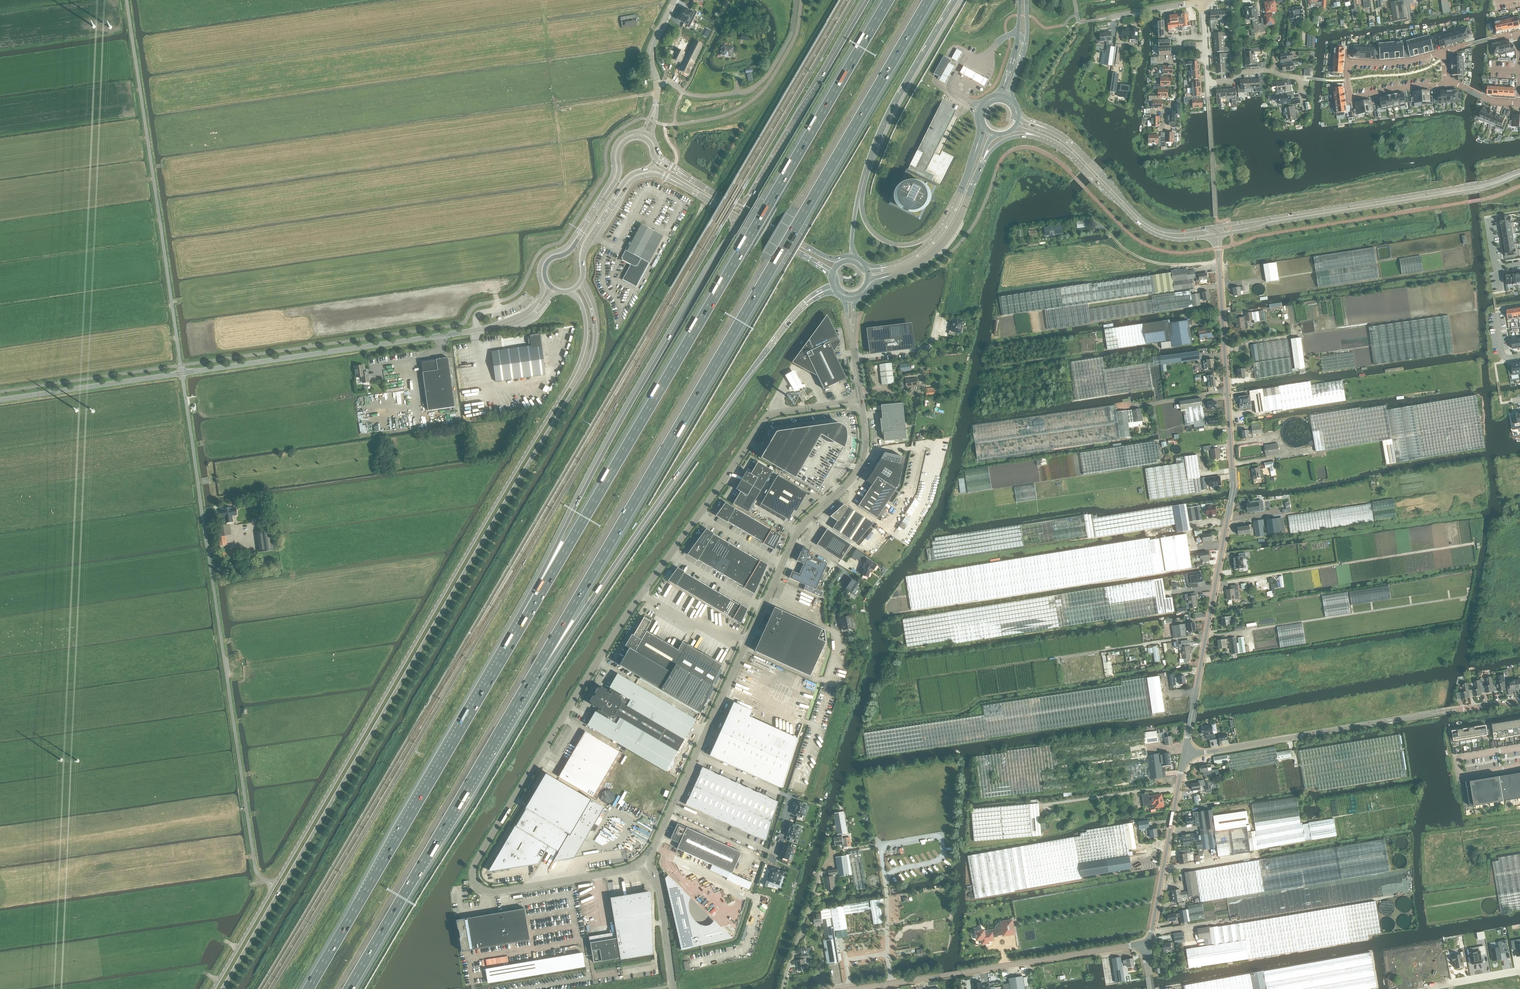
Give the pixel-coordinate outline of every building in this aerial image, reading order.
[(1318,7),(1318,6),(1321,6),(1321,11),(1325,11),(1325,6),(1326,2),(1326,0),(1322,0),(1322,2),(1317,2),(1317,0),(1308,0),(1309,8),(1318,7)] [(1344,2),(1345,2),(1345,6),(1351,5),(1351,9),(1353,19),(1359,18),(1357,8),(1356,0),(1344,0),(1344,2)] [(1408,19),(1412,18),(1411,12),(1411,9),(1409,0),(1406,0),(1402,1),(1400,1),(1397,1),(1390,2),(1392,15),(1393,19),(1393,21),(1408,19)] [(1443,13),(1451,12),(1449,0),(1441,0),(1443,13)] [(1275,12),(1276,11),(1275,9),(1276,9),(1275,1),(1269,2),(1268,1),(1267,1),(1266,2),(1265,2),(1267,13),(1265,13),(1266,15),(1264,15),(1266,26),(1275,25),(1273,15),(1276,14),(1275,12)] [(682,11),(681,13),(691,19),(694,13),(696,14),(697,11),(692,8),(690,11),(683,7),(681,11),(682,11)] [(1243,9),(1243,10),(1243,13),(1244,14),(1247,14),(1248,18),(1248,20),(1253,19),(1254,25),(1259,24),(1263,23),(1263,18),(1259,18),(1257,19),(1257,15),(1257,10),(1256,11),(1255,7),(1246,8),(1246,9),(1244,9),(1243,9)] [(1300,18),(1303,17),(1302,7),(1297,8),(1297,7),(1294,8),(1289,9),(1291,22),(1297,21),(1296,19),(1296,18),(1300,18)] [(1226,10),(1219,11),(1220,21),(1226,20),(1226,26),(1230,26),(1229,13),(1226,13),(1226,10)] [(1216,21),(1220,21),(1219,11),(1210,11),(1211,28),(1212,28),(1212,32),(1216,32),(1215,25),(1216,25),(1216,21)] [(679,16),(677,19),(684,23),(682,26),(688,29),(690,25),(688,24),(691,19),(681,13),(679,16)] [(1190,22),(1189,22),(1188,14),(1187,14),(1183,14),(1181,16),(1178,16),(1178,15),(1170,15),(1171,23),(1168,23),(1169,32),(1168,32),(1191,30),(1190,22)] [(637,26),(635,15),(620,17),(622,28),(637,26)] [(1511,18),(1513,28),(1519,27),(1518,21),(1519,21),(1519,18),(1519,16),(1511,18)] [(1505,17),(1499,18),(1499,21),(1502,31),(1508,30),(1505,19),(1505,17)] [(1158,23),(1155,23),(1155,30),(1158,30),(1158,29),(1165,29),(1164,21),(1158,21),(1158,23)] [(1499,21),(1488,23),(1490,31),(1496,30),(1496,32),(1502,31),(1499,21)] [(1263,23),(1259,24),(1254,25),(1253,25),(1254,29),(1250,29),(1252,37),(1255,36),(1255,33),(1265,32),(1263,23)] [(1129,39),(1137,40),(1139,28),(1130,27),(1130,28),(1123,27),(1121,36),(1129,37),(1129,39)] [(1468,27),(1460,30),(1463,40),(1469,38),(1468,35),(1471,34),(1469,27),(1468,27)] [(1100,31),(1101,42),(1106,41),(1107,46),(1109,46),(1108,41),(1112,41),(1111,30),(1106,30),(1106,31),(1100,31)] [(1454,30),(1448,32),(1451,43),(1457,42),(1454,32),(1455,32),(1454,30)] [(1455,32),(1454,32),(1457,42),(1463,40),(1460,30),(1455,32)] [(1218,33),(1213,33),(1213,36),(1214,42),(1224,41),(1223,36),(1229,36),(1228,32),(1218,33)] [(1448,32),(1441,33),(1442,35),(1445,45),(1451,43),(1448,32)] [(677,49),(684,53),(691,38),(684,34),(677,49)] [(1429,34),(1423,36),(1426,47),(1428,46),(1428,49),(1432,48),(1429,34)] [(1442,35),(1434,38),(1436,45),(1439,45),(1440,47),(1445,45),(1442,35)] [(1423,36),(1417,37),(1421,52),(1424,51),(1423,47),(1426,47),(1423,36)] [(1159,46),(1159,47),(1169,47),(1169,46),(1171,46),(1171,39),(1169,39),(1168,37),(1165,37),(1158,37),(1158,38),(1159,38),(1159,40),(1159,46)] [(1417,37),(1412,39),(1415,50),(1417,49),(1418,53),(1421,52),(1417,37)] [(683,55),(682,58),(684,59),(686,57),(694,61),(703,43),(694,39),(686,56),(683,55)] [(1412,39),(1406,40),(1410,54),(1413,53),(1412,50),(1415,50),(1412,39)] [(1509,40),(1504,41),(1507,53),(1512,52),(1512,50),(1514,50),(1513,44),(1510,45),(1509,40)] [(1224,41),(1214,42),(1214,49),(1214,52),(1219,52),(1229,51),(1229,47),(1224,48),(1224,47),(1224,41)] [(1504,41),(1498,43),(1500,53),(1501,55),(1507,53),(1504,41)] [(1493,47),(1490,48),(1492,55),(1500,53),(1498,43),(1493,44),(1493,47)] [(720,55),(732,57),(733,47),(721,45),(720,55)] [(1121,45),(1116,45),(1113,62),(1119,63),(1121,45)] [(1334,45),(1333,54),(1344,54),(1344,48),(1341,48),(1342,45),(1334,45)] [(1112,65),(1115,47),(1107,46),(1104,64),(1112,65)] [(1351,46),(1350,54),(1353,54),(1353,57),(1359,58),(1359,47),(1351,47),(1351,46)] [(1250,51),(1245,51),(1245,58),(1255,57),(1255,52),(1260,52),(1259,47),(1250,48),(1250,51)] [(957,48),(952,58),(958,60),(962,50),(957,48)] [(1365,48),(1365,58),(1370,58),(1371,56),(1373,56),(1374,48),(1365,48)] [(672,58),(680,62),(682,58),(683,55),(684,53),(677,49),(675,52),(670,50),(669,53),(674,55),(672,58)] [(1215,57),(1215,63),(1225,63),(1225,58),(1230,57),(1230,53),(1219,54),(1214,54),(1215,57)] [(1284,61),(1285,65),(1292,64),(1292,63),(1292,59),(1291,53),(1290,53),(1289,53),(1287,53),(1286,54),(1281,55),(1282,61),(1284,61)] [(1457,57),(1451,57),(1451,63),(1462,62),(1464,62),(1463,56),(1462,56),(1462,53),(1457,54),(1457,57)] [(939,76),(949,58),(946,57),(944,56),(934,73),(937,75),(939,76)] [(688,74),(694,61),(686,57),(684,59),(679,70),(688,74)] [(1255,63),(1255,57),(1245,58),(1246,64),(1251,64),(1251,67),(1262,67),(1262,66),(1262,63),(1262,62),(1255,63)] [(938,76),(937,78),(940,80),(950,63),(951,60),(949,58),(939,76),(938,76)] [(1191,70),(1200,70),(1199,64),(1198,64),(1198,61),(1194,62),(1186,62),(1186,65),(1190,65),(1191,70)] [(950,63),(940,80),(945,83),(954,65),(950,63)] [(1230,68),(1225,69),(1225,63),(1215,63),(1216,70),(1216,73),(1221,73),(1231,72),(1230,68)] [(1294,70),(1293,63),(1292,63),(1292,64),(1285,65),(1282,65),(1283,71),(1288,71),(1289,71),(1292,71),(1292,70),(1294,70)] [(988,80),(964,66),(960,73),(984,86),(988,80)] [(1158,78),(1161,78),(1161,76),(1168,76),(1168,74),(1172,74),(1172,66),(1159,66),(1159,73),(1155,73),(1155,77),(1158,77),(1158,78)] [(1333,66),(1332,76),(1337,76),(1337,73),(1343,73),(1343,67),(1333,66)] [(1462,69),(1452,69),(1452,75),(1458,75),(1458,78),(1462,78),(1462,69)] [(1200,76),(1200,70),(1191,70),(1191,76),(1189,76),(1189,79),(1197,78),(1199,78),(1199,76),(1200,76)] [(1111,73),(1109,91),(1115,92),(1118,74),(1111,73)] [(1158,87),(1164,87),(1164,86),(1170,86),(1170,77),(1168,77),(1168,76),(1161,76),(1161,78),(1161,84),(1154,84),(1154,89),(1158,89),(1158,87)] [(1201,81),(1197,81),(1197,78),(1189,79),(1190,82),(1191,82),(1192,87),(1201,87),(1201,81)] [(1241,93),(1245,92),(1245,89),(1250,88),(1250,79),(1240,80),(1240,82),(1240,88),(1239,88),(1239,91),(1241,91),(1241,93)] [(1262,90),(1261,87),(1260,87),(1259,79),(1250,79),(1250,88),(1256,88),(1256,91),(1260,91),(1260,90),(1262,90)] [(1276,87),(1277,93),(1286,92),(1292,91),(1293,90),(1292,86),(1291,86),(1291,85),(1286,86),(1286,85),(1285,86),(1284,81),(1278,82),(1278,81),(1272,82),(1272,87),(1276,87)] [(1119,90),(1118,96),(1126,97),(1127,94),(1127,93),(1127,92),(1129,92),(1130,86),(1121,85),(1120,90),(1119,90)] [(1337,85),(1332,85),(1333,94),(1344,93),(1343,87),(1337,88),(1337,85)] [(1485,90),(1485,93),(1488,93),(1487,95),(1493,95),(1494,85),(1488,85),(1488,91),(1485,90)] [(1162,100),(1162,97),(1168,97),(1168,89),(1164,89),(1164,87),(1158,87),(1158,89),(1158,96),(1149,96),(1149,100),(1151,100),(1162,100)] [(1190,93),(1188,93),(1188,96),(1200,95),(1200,93),(1202,93),(1201,87),(1192,87),(1192,93),(1190,93)] [(1219,89),(1216,89),(1216,94),(1217,104),(1221,104),(1221,98),(1226,98),(1226,88),(1219,89)] [(1232,88),(1226,88),(1226,98),(1232,97),(1232,103),(1236,103),(1236,102),(1238,101),(1238,97),(1236,97),(1235,91),(1235,88),(1232,88)] [(1429,90),(1421,91),(1422,102),(1422,105),(1427,104),(1427,105),(1433,104),(1432,100),(1432,96),(1430,96),(1429,90)] [(1440,93),(1437,93),(1438,101),(1441,101),(1441,103),(1447,103),(1447,101),(1446,101),(1446,90),(1440,91),(1440,93)] [(1458,90),(1452,90),(1452,101),(1452,102),(1458,102),(1458,100),(1461,100),(1461,101),(1461,93),(1458,93),(1458,90)] [(1291,103),(1290,97),(1292,96),(1292,91),(1286,92),(1277,93),(1276,93),(1276,96),(1275,96),(1275,101),(1279,101),(1279,104),(1291,103)] [(1413,97),(1411,98),(1411,102),(1414,101),(1414,103),(1414,107),(1422,106),(1422,105),(1422,102),(1421,91),(1413,91),(1413,97)] [(1403,93),(1397,94),(1399,104),(1399,107),(1406,105),(1405,103),(1408,102),(1407,98),(1404,99),(1403,93)] [(1397,94),(1391,95),(1393,106),(1399,104),(1397,94)] [(1200,99),(1200,95),(1188,96),(1188,101),(1193,100),(1193,108),(1203,107),(1202,98),(1200,99)] [(1391,95),(1385,97),(1387,107),(1393,106),(1391,95)] [(1380,104),(1377,104),(1378,109),(1381,108),(1387,107),(1385,97),(1379,98),(1380,104)] [(908,169),(907,172),(922,179),(923,177),(926,171),(935,152),(953,116),(958,106),(954,104),(948,101),(943,99),(942,101),(940,104),(908,169)] [(1146,109),(1146,113),(1156,113),(1156,109),(1163,109),(1163,100),(1162,100),(1151,100),(1151,109),(1146,109)] [(1370,100),(1363,101),(1365,113),(1373,111),(1373,110),(1375,109),(1374,105),(1372,106),(1370,100)] [(1356,109),(1354,110),(1354,114),(1357,113),(1357,114),(1365,113),(1363,101),(1355,103),(1356,109)] [(1180,114),(1180,104),(1175,104),(1175,111),(1168,111),(1168,125),(1172,125),(1172,122),(1176,122),(1176,114),(1180,114)] [(1285,113),(1282,113),(1283,116),(1285,115),(1286,120),(1291,119),(1291,121),(1298,120),(1296,114),(1294,114),(1294,112),(1295,112),(1294,106),(1293,106),(1293,105),(1287,106),(1288,108),(1284,108),(1285,113)] [(1346,106),(1333,107),(1334,113),(1336,113),(1336,116),(1344,115),(1344,112),(1346,111),(1346,106)] [(1479,109),(1476,116),(1479,117),(1478,119),(1484,122),(1489,110),(1483,108),(1482,110),(1479,109)] [(1489,110),(1484,122),(1490,124),(1495,112),(1489,110)] [(1495,112),(1490,124),(1495,126),(1500,115),(1495,112)] [(1160,126),(1160,116),(1156,116),(1156,113),(1146,113),(1146,118),(1151,118),(1151,121),(1149,121),(1148,122),(1148,125),(1149,126),(1152,126),(1160,126)] [(1500,115),(1495,126),(1504,130),(1508,120),(1505,119),(1506,117),(1500,115)] [(1510,125),(1512,125),(1512,126),(1519,127),(1519,115),(1513,115),(1512,121),(1510,121),(1510,125)] [(1161,138),(1161,146),(1161,147),(1161,149),(1163,149),(1164,149),(1164,147),(1166,147),(1166,142),(1174,142),(1174,141),(1177,141),(1177,137),(1174,137),(1174,133),(1166,133),(1166,138),(1161,138)] [(1161,146),(1161,138),(1158,138),(1158,135),(1148,135),(1148,143),(1156,143),(1156,146),(1161,146)] [(914,212),(921,215),(928,200),(935,186),(930,183),(932,180),(934,175),(931,174),(929,179),(927,182),(922,179),(907,172),(891,203),(913,214),(914,212)] [(1502,218),(1500,218),(1501,224),(1502,224),(1511,223),(1511,222),(1511,217),(1508,217),(1508,216),(1502,217),(1502,218)] [(663,236),(640,223),(630,242),(629,241),(627,244),(628,245),(622,257),(622,260),(631,264),(623,279),(636,286),(663,236)] [(1061,225),(1045,228),(1046,234),(1050,234),(1050,235),(1055,234),(1055,233),(1062,232),(1061,225)] [(1322,261),(1314,262),(1318,286),(1318,287),(1378,277),(1374,248),(1322,255),(1322,261)] [(1421,254),(1423,270),(1444,267),(1442,252),(1421,254)] [(1402,274),(1399,259),(1378,262),(1381,278),(1402,274)] [(1263,264),(1266,282),(1279,280),(1276,262),(1263,264)] [(1172,272),(1152,275),(1155,293),(1174,290),(1194,288),(1192,279),(1188,279),(1187,271),(1186,268),(1171,270),(1172,272)] [(1194,270),(1187,271),(1188,279),(1192,279),(1196,278),(1196,282),(1200,281),(1200,280),(1208,279),(1207,273),(1198,274),(1195,275),(1194,270)] [(1002,315),(1045,309),(1045,310),(1088,304),(1088,303),(1155,293),(1152,275),(1091,284),(1091,283),(999,297),(1002,315)] [(1253,288),(1253,290),(1253,292),(1254,294),(1256,295),(1258,296),(1260,296),(1262,295),(1263,294),(1265,292),(1265,290),(1265,288),(1263,286),(1262,284),(1260,284),(1258,284),(1256,284),(1254,286),(1253,288)] [(1241,291),(1245,290),(1245,287),(1234,288),(1235,296),(1241,295),(1241,291)] [(1089,309),(1088,304),(1045,310),(1048,329),(1091,323),(1090,321),(1193,306),(1200,305),(1199,293),(1191,295),(1190,290),(1152,296),(1152,300),(1089,309)] [(1204,300),(1210,299),(1209,292),(1199,293),(1200,300),(1204,299),(1204,300)] [(1264,310),(1252,312),(1254,320),(1254,322),(1265,320),(1264,310)] [(1246,317),(1236,318),(1237,328),(1242,328),(1242,329),(1245,329),(1245,327),(1244,321),(1247,320),(1253,320),(1254,320),(1252,312),(1251,312),(1252,313),(1245,313),(1246,317)] [(821,323),(820,324),(801,350),(834,345),(835,349),(840,342),(832,326),(831,324),(827,315),(821,323)] [(1453,353),(1448,315),(1368,327),(1374,364),(1453,353)] [(962,325),(963,321),(954,319),(952,330),(950,330),(949,334),(955,335),(955,332),(957,333),(957,332),(960,333),(961,329),(962,328),(963,326),(962,325)] [(1168,320),(1143,324),(1105,330),(1108,349),(1146,344),(1166,341),(1166,342),(1161,342),(1162,349),(1192,344),(1188,320),(1169,323),(1168,320)] [(870,354),(915,349),(915,344),(912,323),(867,328),(870,349),(870,354)] [(1211,329),(1205,330),(1205,327),(1198,329),(1199,335),(1200,335),(1200,338),(1208,337),(1208,340),(1212,340),(1212,337),(1213,336),(1211,329)] [(531,346),(491,351),(495,381),(546,374),(540,333),(529,335),(531,346)] [(1295,368),(1305,367),(1301,338),(1291,339),(1295,368)] [(1288,339),(1250,344),(1252,361),(1290,356),(1288,339)] [(835,349),(834,345),(801,350),(792,362),(816,375),(816,374),(823,389),(846,378),(833,351),(835,349)] [(1199,351),(1183,353),(1184,361),(1200,359),(1199,351)] [(1321,356),(1323,371),(1355,367),(1353,352),(1321,356)] [(1161,364),(1166,364),(1184,361),(1183,353),(1153,357),(1153,361),(1153,362),(1104,369),(1103,357),(1071,362),(1077,400),(1109,395),(1152,388),(1149,366),(1161,364)] [(428,411),(455,407),(448,357),(436,359),(436,360),(421,362),(423,372),(422,372),(428,411)] [(1292,372),(1290,358),(1253,363),(1255,379),(1292,372)] [(1207,360),(1203,361),(1204,365),(1204,370),(1208,369),(1208,368),(1209,368),(1215,368),(1213,359),(1207,360)] [(894,383),(892,363),(880,364),(882,384),(894,383)] [(909,363),(900,364),(901,372),(910,371),(909,363)] [(1509,370),(1509,375),(1513,375),(1519,374),(1519,372),(1519,363),(1512,364),(1512,370),(1509,370)] [(362,379),(363,383),(370,382),(368,371),(365,372),(364,365),(355,366),(356,377),(363,376),(364,379),(362,379)] [(1244,369),(1244,368),(1238,369),(1239,378),(1246,377),(1245,372),(1248,372),(1248,368),(1244,369)] [(1208,387),(1216,386),(1214,375),(1207,376),(1208,387)] [(918,386),(917,378),(906,379),(906,381),(903,382),(904,388),(918,386)] [(1311,385),(1310,381),(1278,386),(1262,389),(1265,412),(1266,412),(1282,409),(1282,410),(1345,400),(1342,381),(1342,380),(1311,385)] [(935,396),(934,387),(926,388),(926,396),(935,396)] [(1250,395),(1251,400),(1251,401),(1254,400),(1256,413),(1265,412),(1262,389),(1249,391),(1250,395)] [(1249,394),(1239,396),(1240,406),(1241,406),(1248,405),(1251,404),(1250,400),(1249,395),(1249,394)] [(1360,407),(1310,416),(1316,452),(1382,441),(1386,464),(1396,462),(1485,448),(1476,395),(1412,405),(1387,410),(1386,405),(1360,409),(1360,407)] [(1179,401),(1180,404),(1180,408),(1202,405),(1201,398),(1179,401)] [(882,414),(881,415),(881,418),(882,432),(883,436),(884,437),(885,436),(885,441),(907,439),(904,403),(882,405),(882,409),(883,414),(882,414)] [(1116,412),(1115,405),(973,425),(977,459),(1120,439),(1120,438),(1130,437),(1129,427),(1138,426),(1138,425),(1142,424),(1142,420),(1143,420),(1141,408),(1133,409),(1126,410),(1116,412)] [(1186,426),(1194,424),(1204,423),(1206,423),(1206,421),(1206,419),(1205,420),(1202,405),(1180,408),(1181,411),(1183,411),(1185,423),(1186,426)] [(1511,418),(1513,430),(1519,429),(1519,416),(1519,413),(1514,414),(1514,417),(1511,418)] [(1294,445),(1302,445),(1306,441),(1306,436),(1308,434),(1308,435),(1309,430),(1311,429),(1311,425),(1306,421),(1307,421),(1302,417),(1295,416),(1286,416),(1286,417),(1289,418),(1283,424),(1282,428),(1283,438),(1289,444),(1294,445)] [(1248,430),(1242,431),(1243,439),(1249,439),(1249,434),(1253,434),(1262,433),(1261,426),(1261,422),(1251,423),(1251,427),(1252,427),(1252,430),(1248,431),(1248,430)] [(845,443),(846,439),(846,437),(846,435),(846,432),(846,430),(845,427),(843,425),(841,424),(838,423),(835,423),(777,431),(776,431),(775,432),(764,452),(760,458),(818,491),(834,463),(837,458),(844,447),(845,443)] [(1158,443),(1155,444),(1155,441),(1080,453),(1083,475),(1158,463),(1157,459),(1161,459),(1158,443)] [(1279,455),(1278,444),(1264,446),(1266,457),(1279,455)] [(1220,459),(1219,449),(1213,450),(1212,450),(1212,445),(1203,446),(1204,450),(1211,449),(1212,460),(1213,460),(1220,459)] [(872,485),(858,506),(877,518),(886,504),(888,500),(895,491),(895,490),(898,485),(897,485),(902,463),(904,457),(898,455),(898,456),(884,453),(880,458),(866,481),(872,485)] [(1205,477),(1199,478),(1199,477),(1200,477),(1197,455),(1184,456),(1175,458),(1176,464),(1145,468),(1149,500),(1201,492),(1201,490),(1207,489),(1205,477)] [(1270,472),(1275,471),(1276,471),(1274,461),(1265,463),(1266,468),(1269,467),(1270,472)] [(736,489),(740,491),(733,503),(748,512),(772,470),(757,462),(750,474),(746,471),(743,476),(738,484),(735,489),(736,489)] [(1259,468),(1252,469),(1253,478),(1261,477),(1259,468)] [(807,492),(777,475),(761,504),(786,518),(788,519),(794,510),(796,511),(807,492)] [(1209,486),(1217,485),(1221,485),(1220,476),(1208,478),(1209,486)] [(1037,499),(1035,484),(1014,487),(1017,502),(1037,499)] [(1375,521),(1396,518),(1393,499),(1372,502),(1375,521)] [(1250,503),(1246,504),(1247,512),(1250,511),(1254,511),(1254,512),(1264,511),(1264,507),(1260,508),(1259,501),(1250,502),(1250,503)] [(732,505),(726,502),(716,516),(723,520),(732,505)] [(906,521),(915,505),(910,502),(900,518),(906,521)] [(1206,515),(1208,515),(1209,518),(1215,517),(1215,514),(1216,513),(1215,508),(1215,505),(1214,505),(1213,502),(1205,504),(1206,507),(1205,507),(1206,515)] [(1371,503),(1288,516),(1290,534),(1374,521),(1371,503)] [(832,528),(856,543),(873,523),(844,504),(830,516),(837,521),(832,528)] [(1177,532),(1184,531),(1180,504),(1097,517),(1096,515),(1091,516),(1091,514),(1088,515),(1087,514),(1084,515),(1020,525),(935,537),(935,541),(932,541),(933,548),(927,549),(928,560),(1024,546),(1087,536),(1088,538),(1094,537),(1176,524),(1177,532)] [(1202,519),(1201,511),(1200,506),(1186,508),(1186,504),(1180,504),(1184,531),(1190,530),(1189,521),(1202,519)] [(728,522),(730,523),(738,510),(736,509),(737,508),(732,505),(723,520),(728,523),(728,522)] [(224,508),(224,509),(222,510),(223,517),(225,516),(226,522),(233,521),(232,515),(237,515),(236,508),(231,508),(231,507),(224,508)] [(736,526),(744,513),(738,510),(730,523),(736,526)] [(750,517),(744,513),(736,526),(742,530),(750,517)] [(748,534),(756,520),(750,517),(742,530),(748,534)] [(1278,518),(1266,520),(1268,534),(1280,532),(1278,518)] [(1265,519),(1253,521),(1256,537),(1267,535),(1267,532),(1264,533),(1263,527),(1266,526),(1265,524),(1265,519)] [(762,524),(756,520),(748,534),(754,537),(762,524)] [(227,544),(226,535),(232,534),(230,523),(221,525),(221,524),(219,524),(219,525),(216,526),(219,546),(227,544)] [(754,537),(760,541),(768,527),(762,524),(754,537)] [(1246,527),(1237,528),(1238,535),(1250,534),(1250,530),(1254,529),(1253,524),(1249,525),(1249,526),(1246,527)] [(770,529),(768,527),(760,541),(762,542),(762,543),(766,545),(774,530),(771,528),(770,529)] [(743,587),(754,594),(767,564),(759,560),(758,560),(714,534),(706,529),(687,555),(698,561),(699,560),(743,586),(743,587)] [(816,545),(840,560),(851,544),(827,529),(816,545)] [(260,552),(275,550),(272,530),(257,532),(260,552)] [(778,532),(774,530),(766,545),(774,550),(781,534),(778,532)] [(1203,534),(1202,530),(1195,531),(1196,536),(1199,535),(1199,538),(1203,538),(1204,541),(1212,539),(1212,538),(1213,538),(1212,536),(1211,533),(1203,534)] [(1192,567),(1186,534),(1161,538),(1166,572),(1192,567)] [(911,610),(978,600),(978,601),(1127,577),(1127,578),(1155,574),(1150,540),(1150,539),(1150,537),(1064,551),(1029,557),(906,577),(911,610)] [(1160,538),(1150,540),(1155,574),(1166,572),(1160,538)] [(792,571),(789,577),(805,585),(803,589),(821,597),(823,592),(821,591),(823,587),(818,585),(825,567),(827,563),(808,554),(810,550),(803,546),(796,560),(803,563),(802,567),(799,574),(792,571)] [(1203,562),(1209,561),(1208,558),(1209,558),(1208,551),(1200,552),(1201,552),(1197,553),(1197,558),(1200,557),(1200,559),(1202,559),(1203,562)] [(1246,559),(1245,553),(1239,553),(1239,557),(1233,557),(1233,558),(1234,558),(1235,569),(1244,568),(1243,559),(1246,559)] [(864,569),(862,575),(868,577),(871,568),(873,569),(876,565),(867,559),(868,559),(867,559),(864,563),(863,564),(863,565),(862,568),(862,567),(864,569)] [(682,570),(678,567),(668,581),(674,584),(682,570)] [(682,570),(674,584),(680,587),(687,574),(684,572),(684,571),(682,570)] [(1190,574),(1186,575),(1188,582),(1189,588),(1193,587),(1192,583),(1197,583),(1203,582),(1202,574),(1202,572),(1190,574)] [(685,591),(693,577),(687,574),(680,587),(685,591)] [(698,581),(693,577),(685,591),(690,594),(698,581)] [(848,584),(845,589),(853,593),(859,583),(850,577),(846,583),(848,584)] [(1061,594),(947,612),(903,619),(907,647),(951,640),(952,644),(1110,619),(1111,621),(1174,611),(1172,597),(1166,598),(1162,578),(1061,594)] [(1269,588),(1267,578),(1255,579),(1256,590),(1269,588)] [(696,597),(703,584),(698,581),(690,594),(696,597)] [(709,587),(703,584),(696,597),(701,600),(709,587)] [(1226,590),(1228,600),(1235,599),(1239,598),(1238,595),(1237,585),(1231,585),(1231,589),(1226,590)] [(1389,585),(1349,590),(1351,604),(1390,599),(1389,585)] [(706,603),(714,590),(709,587),(701,600),(706,603)] [(719,593),(714,590),(706,603),(712,606),(719,593)] [(1348,591),(1323,594),(1325,616),(1350,613),(1348,591)] [(717,609),(725,596),(719,593),(712,606),(717,609)] [(1189,608),(1197,607),(1195,595),(1190,596),(1190,594),(1185,595),(1187,608),(1189,608)] [(730,599),(725,596),(717,609),(722,613),(730,599)] [(728,616),(735,603),(730,599),(722,613),(728,616)] [(735,603),(728,616),(733,619),(741,605),(741,604),(740,605),(735,603)] [(747,608),(741,605),(733,619),(741,623),(747,608)] [(756,652),(810,676),(819,655),(802,647),(812,624),(776,608),(756,652)] [(1233,615),(1222,617),(1224,626),(1230,625),(1229,620),(1233,619),(1233,615)] [(842,625),(843,630),(852,628),(852,627),(854,627),(853,623),(851,623),(850,616),(839,618),(840,623),(842,623),(842,625)] [(629,648),(619,665),(700,712),(722,664),(683,641),(678,650),(645,630),(651,621),(644,617),(633,635),(632,634),(625,645),(629,648)] [(1280,646),(1306,643),(1303,620),(1277,623),(1280,646)] [(1196,631),(1195,622),(1171,626),(1173,638),(1189,635),(1189,632),(1196,631)] [(824,630),(812,624),(802,647),(819,655),(825,642),(824,630)] [(1236,637),(1229,638),(1232,654),(1238,653),(1236,637)] [(1240,653),(1246,652),(1243,637),(1238,638),(1240,653)] [(1224,639),(1217,640),(1218,649),(1225,648),(1225,643),(1229,642),(1228,638),(1224,639)] [(1179,644),(1178,641),(1173,642),(1174,647),(1177,649),(1179,648),(1181,648),(1182,658),(1182,659),(1179,659),(1180,663),(1184,662),(1188,661),(1189,661),(1189,660),(1189,658),(1190,658),(1189,651),(1190,651),(1191,651),(1191,646),(1190,646),(1188,646),(1188,643),(1179,644)] [(1148,654),(1153,653),(1155,662),(1159,661),(1157,646),(1152,646),(1153,647),(1147,648),(1148,654)] [(1105,652),(1101,653),(1101,656),(1102,656),(1105,675),(1106,675),(1106,677),(1112,676),(1111,674),(1113,674),(1111,661),(1111,659),(1112,659),(1112,657),(1115,657),(1114,656),(1114,655),(1112,655),(1111,651),(1108,652),(1108,655),(1107,655),(1108,662),(1106,662),(1105,655),(1105,652)] [(1180,684),(1186,683),(1185,675),(1179,676),(1179,677),(1175,678),(1174,674),(1169,674),(1171,686),(1176,686),(1175,681),(1179,681),(1180,684)] [(1501,683),(1493,685),(1494,691),(1506,689),(1504,676),(1504,674),(1499,675),(1501,683)] [(588,725),(666,770),(685,737),(667,726),(671,719),(643,703),(649,693),(618,675),(608,691),(606,690),(606,689),(601,686),(600,687),(599,686),(598,687),(597,687),(594,692),(595,693),(594,696),(592,695),(590,700),(591,701),(590,702),(591,703),(590,704),(596,707),(597,706),(599,707),(588,725)] [(1127,720),(1127,721),(1134,720),(1153,717),(1153,713),(1165,712),(1160,676),(1124,681),(1121,681),(1122,682),(1122,685),(983,706),(984,715),(921,725),(864,733),(867,757),(868,757),(988,739),(987,738),(1033,732),(1092,723),(1117,719),(1127,718),(1127,720)] [(1482,683),(1480,683),(1481,686),(1482,693),(1494,691),(1493,685),(1492,676),(1486,677),(1487,685),(1482,686),(1482,683)] [(1475,689),(1469,690),(1470,697),(1482,695),(1482,693),(1481,686),(1480,683),(1480,680),(1474,681),(1475,689)] [(1512,694),(1512,690),(1517,690),(1515,680),(1510,681),(1508,682),(1507,681),(1509,695),(1512,694)] [(1463,692),(1456,693),(1457,700),(1470,698),(1470,697),(1469,690),(1468,683),(1462,684),(1463,692)] [(752,710),(733,702),(720,732),(709,755),(730,764),(730,765),(781,788),(797,738),(792,736),(749,716),(752,710)] [(1205,733),(1206,738),(1215,737),(1214,733),(1213,733),(1211,724),(1201,726),(1203,733),(1205,733)] [(1481,726),(1482,736),(1488,735),(1488,734),(1489,733),(1489,728),(1487,729),(1487,725),(1481,726)] [(585,731),(581,739),(595,747),(599,740),(585,731)] [(1144,732),(1146,743),(1158,742),(1161,741),(1161,737),(1164,737),(1164,732),(1162,733),(1159,733),(1157,733),(1157,731),(1144,732)] [(1044,791),(1112,784),(1112,787),(1124,785),(1150,782),(1150,783),(1155,782),(1155,778),(1150,779),(1147,755),(1146,743),(1144,732),(1053,743),(1054,745),(1006,751),(1006,753),(974,756),(979,798),(1044,791)] [(1399,735),(1298,751),(1300,763),(1301,767),(1304,788),(1317,786),(1318,790),(1406,776),(1399,735)] [(1161,741),(1165,741),(1165,745),(1172,744),(1171,736),(1164,737),(1161,737),(1161,741)] [(590,754),(595,747),(581,739),(576,746),(590,754)] [(590,754),(596,757),(604,743),(599,740),(595,747),(590,754)] [(604,743),(596,757),(601,760),(609,746),(604,743)] [(596,757),(590,754),(576,746),(564,768),(558,777),(593,797),(611,766),(606,763),(601,760),(596,757)] [(615,749),(609,746),(601,760),(606,763),(615,749)] [(1278,762),(1275,747),(1228,754),(1229,762),(1228,762),(1229,767),(1230,770),(1278,762)] [(620,752),(615,749),(606,763),(611,766),(620,752)] [(1278,759),(1291,757),(1290,750),(1277,752),(1278,759)] [(1162,765),(1172,764),(1171,752),(1161,753),(1162,765)] [(1160,754),(1147,755),(1150,779),(1155,778),(1166,777),(1165,771),(1162,772),(1160,756),(1160,754)] [(1215,764),(1219,763),(1228,762),(1229,762),(1228,754),(1227,754),(1227,755),(1214,757),(1215,764)] [(1212,769),(1211,763),(1200,765),(1201,772),(1203,772),(1212,770),(1212,769)] [(711,793),(719,775),(702,767),(686,804),(702,812),(711,793)] [(1466,781),(1471,806),(1519,798),(1519,772),(1466,781)] [(526,808),(492,867),(494,870),(538,863),(549,845),(559,852),(553,861),(574,858),(604,807),(594,801),(545,773),(528,803),(525,807),(525,808),(526,808)] [(725,777),(719,775),(711,793),(716,796),(725,777)] [(722,798),(730,780),(725,777),(716,796),(722,798)] [(736,782),(730,780),(722,798),(727,800),(736,782)] [(1198,781),(1199,783),(1192,784),(1193,790),(1201,789),(1200,786),(1205,785),(1205,782),(1204,782),(1204,780),(1198,781)] [(727,800),(733,803),(738,805),(746,787),(736,782),(727,800)] [(752,789),(746,787),(738,805),(744,808),(752,789)] [(749,810),(757,792),(752,789),(744,808),(749,810)] [(763,794),(757,792),(749,810),(755,813),(763,794)] [(716,796),(711,793),(702,812),(708,814),(716,796)] [(1149,797),(1148,793),(1142,794),(1144,806),(1150,805),(1150,804),(1155,803),(1156,807),(1163,806),(1161,794),(1151,796),(1149,797)] [(768,797),(763,794),(755,813),(760,815),(768,797)] [(716,796),(708,814),(713,817),(722,798),(716,796)] [(778,801),(768,797),(760,815),(772,821),(778,801)] [(1297,797),(1252,804),(1254,822),(1256,831),(1258,849),(1306,840),(1303,824),(1303,822),(1300,823),(1300,816),(1297,797)] [(727,800),(722,798),(713,817),(719,819),(727,800)] [(719,819),(724,822),(733,803),(727,800),(719,819)] [(793,814),(796,815),(797,815),(796,819),(804,821),(805,817),(801,816),(805,804),(797,801),(793,814)] [(733,803),(724,822),(735,827),(744,808),(738,805),(733,803)] [(1039,803),(1028,804),(980,808),(971,809),(974,841),(1040,836),(1041,836),(1041,829),(1040,823),(1039,803)] [(1319,811),(1319,810),(1318,808),(1318,807),(1317,806),(1316,805),(1314,804),(1313,804),(1312,803),(1310,803),(1309,804),(1307,805),(1306,806),(1305,807),(1304,808),(1304,809),(1304,811),(1304,813),(1304,814),(1305,815),(1306,816),(1307,817),(1308,818),(1310,818),(1311,819),(1312,819),(1314,818),(1316,817),(1317,816),(1318,814),(1319,813),(1319,811)] [(749,810),(744,808),(735,827),(741,829),(749,810)] [(755,813),(749,810),(741,829),(752,834),(760,815),(755,813)] [(1200,830),(1214,828),(1211,810),(1204,811),(1197,812),(1200,826),(1200,830)] [(1247,811),(1213,815),(1215,827),(1246,823),(1248,823),(1247,811)] [(843,838),(842,834),(847,833),(844,812),(835,813),(834,816),(836,825),(838,837),(834,838),(835,845),(843,844),(844,847),(848,846),(846,838),(843,838)] [(1196,823),(1196,827),(1200,826),(1197,812),(1193,812),(1194,816),(1186,817),(1186,821),(1186,823),(1187,823),(1187,824),(1196,823)] [(772,821),(760,815),(752,834),(765,840),(772,821)] [(1308,822),(1309,823),(1311,839),(1311,840),(1336,836),(1334,818),(1308,822)] [(1150,833),(1151,838),(1158,837),(1157,829),(1150,830),(1148,820),(1138,821),(1139,829),(1140,832),(1146,831),(1146,834),(1150,833)] [(1128,850),(1136,849),(1132,822),(1124,824),(1086,830),(1087,832),(1080,833),(1081,836),(967,855),(975,898),(1015,891),(1015,890),(1081,878),(1079,864),(1129,856),(1128,850)] [(677,848),(730,872),(732,873),(741,852),(677,823),(670,839),(679,843),(677,848)] [(790,823),(787,836),(788,836),(792,837),(794,838),(797,827),(798,826),(792,824),(790,823)] [(1250,851),(1247,832),(1246,826),(1214,830),(1217,848),(1218,857),(1219,857),(1250,852),(1250,851)] [(1200,830),(1200,834),(1201,839),(1202,850),(1217,848),(1214,830),(1214,828),(1200,830)] [(1250,851),(1258,850),(1258,849),(1256,831),(1247,832),(1250,851)] [(1193,833),(1181,834),(1183,842),(1194,840),(1199,839),(1198,833),(1193,834),(1193,833)] [(1407,845),(1408,843),(1407,842),(1407,841),(1406,839),(1406,838),(1405,838),(1403,837),(1402,837),(1401,836),(1400,837),(1398,837),(1397,838),(1396,839),(1395,840),(1395,841),(1394,842),(1394,844),(1395,845),(1395,846),(1396,847),(1397,848),(1398,849),(1399,849),(1400,850),(1402,850),(1403,849),(1404,849),(1405,848),(1406,847),(1407,846),(1407,845)] [(1390,871),(1384,839),(1259,860),(1184,872),(1188,896),(1199,895),(1200,902),(1264,891),(1264,892),(1278,889),(1390,871)] [(784,844),(780,856),(782,857),(788,859),(791,860),(794,851),(791,850),(792,846),(789,846),(786,845),(784,844)] [(1179,855),(1180,864),(1189,863),(1187,854),(1190,853),(1189,849),(1181,851),(1182,854),(1179,855)] [(857,850),(848,852),(849,854),(852,874),(855,890),(867,888),(861,852),(860,850),(857,850)] [(1407,862),(1407,861),(1407,859),(1407,858),(1406,857),(1406,856),(1405,855),(1403,854),(1402,853),(1401,853),(1399,853),(1398,853),(1396,854),(1395,855),(1394,856),(1393,857),(1393,858),(1392,860),(1392,861),(1393,862),(1393,864),(1394,865),(1395,866),(1396,867),(1397,868),(1399,868),(1400,868),(1401,868),(1403,867),(1404,867),(1405,866),(1406,865),(1407,864),(1407,862)] [(1498,857),(1499,860),(1493,861),(1498,894),(1501,912),(1519,909),(1519,854),(1498,857)] [(844,855),(837,856),(838,869),(838,873),(839,872),(839,876),(849,874),(850,874),(846,855),(844,855)] [(1129,856),(1079,864),(1081,877),(1132,869),(1130,856),(1129,856)] [(771,877),(769,881),(779,884),(782,876),(784,871),(778,869),(774,868),(771,877)] [(831,876),(826,876),(826,877),(828,889),(836,888),(834,875),(834,874),(838,873),(838,869),(829,870),(830,874),(831,876)] [(683,889),(668,875),(665,878),(682,949),(733,937),(721,926),(694,932),(695,931),(694,932),(693,930),(692,931),(683,889)] [(651,900),(651,894),(650,893),(649,892),(648,892),(610,898),(617,938),(620,958),(620,959),(653,954),(651,900)] [(1182,897),(1188,896),(1187,894),(1173,896),(1174,902),(1182,901),(1182,897)] [(1406,896),(1403,896),(1401,897),(1399,898),(1397,900),(1396,903),(1396,905),(1397,907),(1398,910),(1400,911),(1403,912),(1405,912),(1408,911),(1410,910),(1411,908),(1412,906),(1412,903),(1412,901),(1410,899),(1408,897),(1406,896)] [(1498,906),(1498,905),(1498,903),(1497,902),(1496,901),(1495,899),(1494,899),(1492,898),(1491,898),(1489,898),(1487,898),(1486,899),(1485,900),(1484,901),(1483,903),(1483,904),(1482,906),(1483,907),(1483,909),(1484,910),(1485,911),(1486,912),(1488,913),(1489,913),(1491,913),(1492,913),(1494,913),(1495,912),(1496,911),(1497,909),(1498,908),(1498,906)] [(868,901),(844,905),(845,914),(871,910),(874,924),(883,923),(880,899),(870,900),(871,907),(869,907),(868,901)] [(1388,899),(1386,899),(1383,900),(1381,901),(1380,903),(1379,905),(1379,907),(1379,909),(1380,911),(1381,913),(1383,914),(1385,915),(1388,915),(1390,914),(1392,913),(1393,911),(1394,909),(1395,907),(1394,905),(1393,903),(1392,901),(1390,900),(1388,899)] [(1242,923),(1209,928),(1211,943),(1206,944),(1206,945),(1207,945),(1186,949),(1189,967),(1248,959),(1299,950),(1369,939),(1368,935),(1380,933),(1378,919),(1375,901),(1293,915),(1293,914),(1242,923)] [(1190,921),(1205,919),(1202,903),(1187,905),(1190,921)] [(844,906),(831,908),(833,926),(834,931),(847,929),(845,914),(844,906)] [(816,916),(814,916),(816,924),(822,923),(823,928),(833,926),(831,908),(831,907),(824,908),(820,909),(821,913),(816,914),(816,916)] [(463,918),(464,919),(461,920),(459,922),(458,924),(458,927),(460,937),(459,937),(461,951),(530,940),(524,908),(463,918)] [(1180,922),(1181,922),(1189,921),(1186,909),(1178,911),(1179,913),(1168,915),(1169,921),(1170,921),(1172,921),(1176,920),(1176,917),(1177,917),(1179,916),(1180,922)] [(1406,914),(1403,914),(1401,914),(1399,916),(1398,917),(1397,919),(1397,921),(1397,924),(1398,926),(1400,927),(1402,928),(1404,929),(1406,928),(1408,927),(1410,926),(1411,924),(1412,922),(1412,920),(1411,918),(1410,916),(1408,915),(1406,914)] [(1389,917),(1387,917),(1385,917),(1383,918),(1382,920),(1381,922),(1381,924),(1381,926),(1382,927),(1383,929),(1385,930),(1387,931),(1389,931),(1391,930),(1393,929),(1394,927),(1395,926),(1395,924),(1395,922),(1394,920),(1393,918),(1391,917),(1389,917)] [(977,940),(981,939),(982,944),(989,943),(988,940),(993,939),(993,936),(1003,934),(1004,935),(1014,934),(1012,920),(1001,922),(1002,923),(998,924),(995,927),(996,929),(987,930),(987,931),(984,931),(984,930),(976,931),(976,934),(975,936),(977,938),(977,940)] [(833,926),(823,928),(825,939),(825,940),(823,941),(827,964),(829,964),(839,962),(834,931),(833,926)] [(1205,944),(1206,944),(1211,943),(1209,928),(1209,926),(1197,928),(1199,939),(1204,939),(1205,944)] [(1484,931),(1477,933),(1478,939),(1485,938),(1484,931)] [(1175,943),(1185,941),(1184,932),(1174,933),(1175,943)] [(929,939),(924,940),(924,941),(925,945),(925,946),(927,945),(928,945),(930,945),(930,946),(940,944),(939,940),(941,940),(940,933),(935,934),(935,933),(928,934),(929,939)] [(594,963),(620,958),(617,938),(590,943),(594,963)] [(1498,943),(1489,944),(1490,948),(1492,960),(1501,959),(1500,953),(1508,952),(1506,940),(1498,941),(1498,943)] [(1164,951),(1175,949),(1174,942),(1163,943),(1164,951)] [(1511,944),(1512,950),(1516,949),(1517,956),(1519,955),(1519,942),(1511,944)] [(1471,952),(1470,952),(1472,964),(1482,962),(1480,954),(1485,954),(1484,946),(1478,947),(1479,950),(1471,952)] [(812,947),(801,949),(802,954),(801,954),(801,955),(807,954),(807,953),(812,952),(813,952),(812,947)] [(1453,956),(1452,956),(1453,961),(1454,961),(1455,967),(1463,966),(1462,962),(1463,962),(1463,961),(1462,962),(1462,959),(1461,958),(1464,957),(1463,951),(1460,951),(1460,954),(1453,956)] [(488,981),(585,967),(583,952),(486,967),(488,981)] [(1377,987),(1370,952),(1264,971),(1267,988),(1368,988),(1377,987)] [(1121,957),(1112,958),(1115,982),(1124,981),(1121,957)] [(1134,966),(1133,958),(1126,959),(1122,960),(1123,964),(1127,963),(1127,967),(1134,966)] [(799,971),(806,970),(804,959),(796,960),(797,965),(798,965),(799,971)] [(1104,969),(1106,983),(1113,983),(1113,979),(1109,979),(1109,974),(1106,974),(1106,969),(1104,969)] [(1250,973),(1253,988),(1267,988),(1264,971),(1250,973)] [(1250,973),(1184,985),(1184,988),(1253,988),(1250,973)] [(1003,984),(1003,986),(1004,988),(1025,988),(1023,976),(1009,978),(1010,983),(1003,984)]
